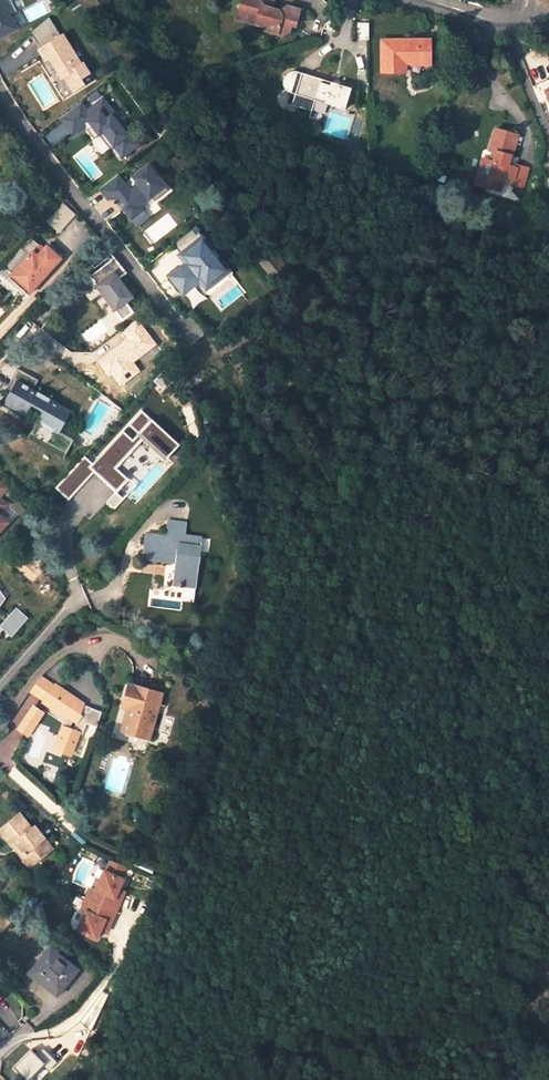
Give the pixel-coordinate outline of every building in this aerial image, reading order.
[(16,12),(11,0),(0,0),(0,37),(17,29),(10,15),(16,12)] [(258,0),(241,0),(238,10),(246,12),(244,20),(247,25),(263,30),(262,34),(281,39),(288,36),(290,29),(294,30),(299,13),(285,9),(277,13),(262,8),(258,0)] [(238,10),(235,21),(247,25),(244,20),(246,12),(238,10)] [(333,32),(338,16),(328,13),(323,29),(333,32)] [(48,17),(30,32),(40,49),(38,50),(44,60),(48,58),(57,72),(62,68),(66,74),(63,76),(72,91),(83,84),(80,78),(88,73),(82,64),(80,65),(61,35),(60,36),(48,17)] [(369,36),(369,19),(357,19),(357,36),(369,36)] [(430,39),(382,39),(382,72),(405,71),(405,66),(405,60),(430,60),(430,39)] [(286,72),(284,76),(284,77),(284,79),(284,83),(286,87),(289,90),(291,91),(294,83),(295,78),(298,69),(297,69),(295,68),(291,69),(288,71),(286,72)] [(346,107),(352,86),(302,70),(299,80),(298,84),(296,91),(292,102),(312,108),(315,97),(345,107),(346,107)] [(63,76),(58,79),(68,94),(72,91),(63,76)] [(120,127),(111,116),(114,113),(102,99),(83,114),(76,105),(60,118),(72,134),(84,124),(88,121),(91,126),(88,129),(86,130),(93,139),(98,135),(109,148),(113,145),(122,156),(138,144),(123,125),(120,127)] [(86,111),(79,103),(76,105),(83,114),(86,111)] [(123,125),(114,113),(111,116),(120,127),(123,125)] [(512,156),(518,136),(496,130),(490,150),(497,152),(494,162),(486,160),(482,175),(490,177),(487,187),(500,191),(505,175),(513,178),(512,182),(521,185),(526,168),(517,165),(516,168),(508,165),(510,156),(512,156)] [(490,177),(482,175),(486,160),(482,159),(474,183),(487,187),(490,177)] [(167,190),(158,178),(161,176),(150,162),(132,177),(138,185),(130,192),(117,175),(101,187),(99,189),(108,200),(113,196),(119,203),(122,200),(127,206),(123,209),(131,219),(143,210),(142,209),(140,206),(151,198),(154,201),(167,190)] [(170,188),(161,176),(158,178),(167,190),(170,188)] [(127,206),(122,200),(119,203),(117,205),(121,210),(123,209),(127,206)] [(233,273),(223,260),(217,264),(205,248),(211,244),(196,225),(173,243),(191,265),(183,271),(180,267),(169,276),(182,293),(202,277),(209,286),(213,282),(217,287),(229,278),(228,277),(233,273)] [(9,278),(27,295),(38,282),(60,259),(46,246),(43,250),(38,246),(29,238),(12,258),(3,267),(12,275),(9,278)] [(120,320),(131,312),(125,304),(131,299),(125,289),(124,290),(117,280),(126,274),(114,258),(91,276),(97,285),(96,286),(120,320)] [(60,432),(72,411),(33,390),(39,380),(18,368),(7,388),(11,390),(4,403),(26,416),(31,406),(42,412),(30,435),(67,455),(74,441),(60,433),(60,432)] [(177,444),(141,410),(92,465),(82,458),(56,488),(67,500),(94,472),(116,491),(129,478),(117,467),(143,440),(167,459),(177,444)] [(74,441),(75,440),(60,432),(60,433),(74,441)] [(65,458),(67,455),(30,435),(28,438),(65,458)] [(143,559),(176,563),(174,585),(196,587),(200,551),(185,550),(187,524),(167,522),(166,537),(146,535),(143,559)] [(28,617),(16,606),(0,625),(0,627),(11,637),(28,617)] [(39,680),(30,693),(44,702),(55,686),(42,677),(39,680)] [(122,732),(149,740),(162,695),(129,685),(122,707),(128,709),(122,732)] [(55,686),(44,702),(68,718),(64,727),(63,727),(55,749),(71,755),(79,734),(82,735),(86,723),(91,713),(82,710),(84,705),(55,686)] [(91,713),(86,723),(97,728),(101,716),(101,713),(84,705),(82,710),(91,713)] [(33,708),(20,728),(29,734),(42,714),(33,708)] [(53,751),(52,757),(67,761),(69,755),(53,751)] [(19,815),(0,830),(0,833),(11,847),(16,843),(34,864),(51,850),(34,827),(31,830),(19,815)] [(29,868),(34,864),(16,843),(11,847),(29,868)] [(128,868),(109,860),(104,871),(123,880),(128,868)] [(123,880),(104,871),(100,880),(96,890),(91,888),(81,911),(86,913),(77,932),(97,940),(101,930),(105,921),(111,924),(121,901),(115,898),(119,890),(123,880)] [(100,880),(96,878),(91,888),(96,890),(100,880)] [(121,901),(125,893),(119,890),(115,898),(121,901)] [(111,924),(105,921),(101,930),(107,932),(111,924)] [(77,969),(49,947),(28,974),(43,985),(45,983),(58,993),(77,969)] [(56,996),(58,993),(45,983),(43,985),(56,996)]
